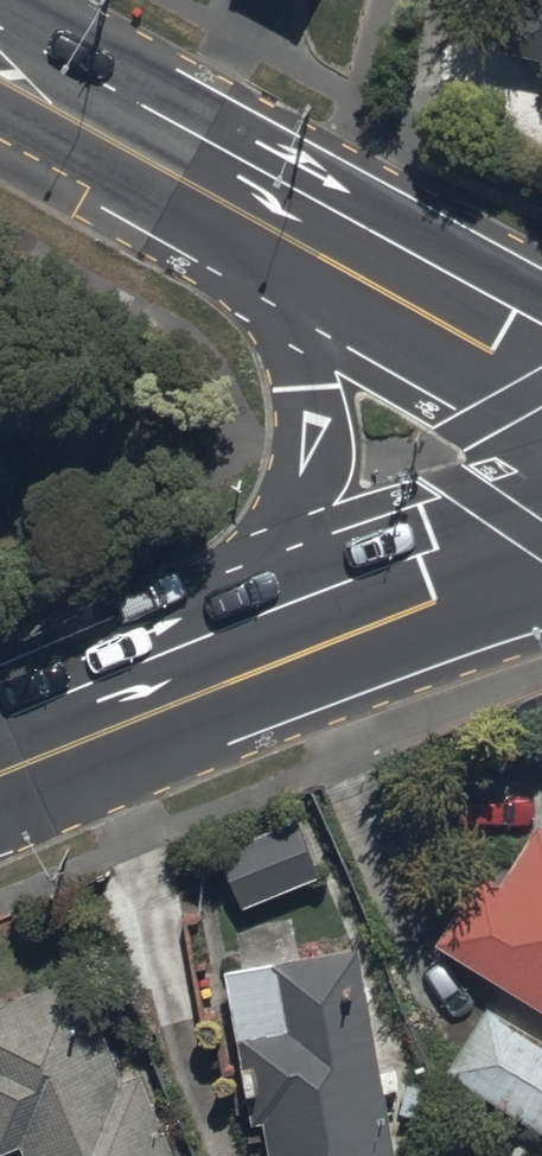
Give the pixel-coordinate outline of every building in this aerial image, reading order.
[(506,44),(541,52),(541,0),(516,0),(506,44)] [(221,841),(247,907),(327,876),(301,810),(221,841)] [(439,940),(541,1004),(541,815),(505,875),(486,863),(439,940)] [(367,938),(227,962),(254,1134),(273,1131),(277,1155),(406,1155),(367,938)] [(37,1155),(183,1155),(146,1065),(133,1070),(90,963),(0,999),(0,1140),(2,1146),(29,1135),(37,1155)] [(504,1155),(541,1155),(541,1140),(504,1155)]
